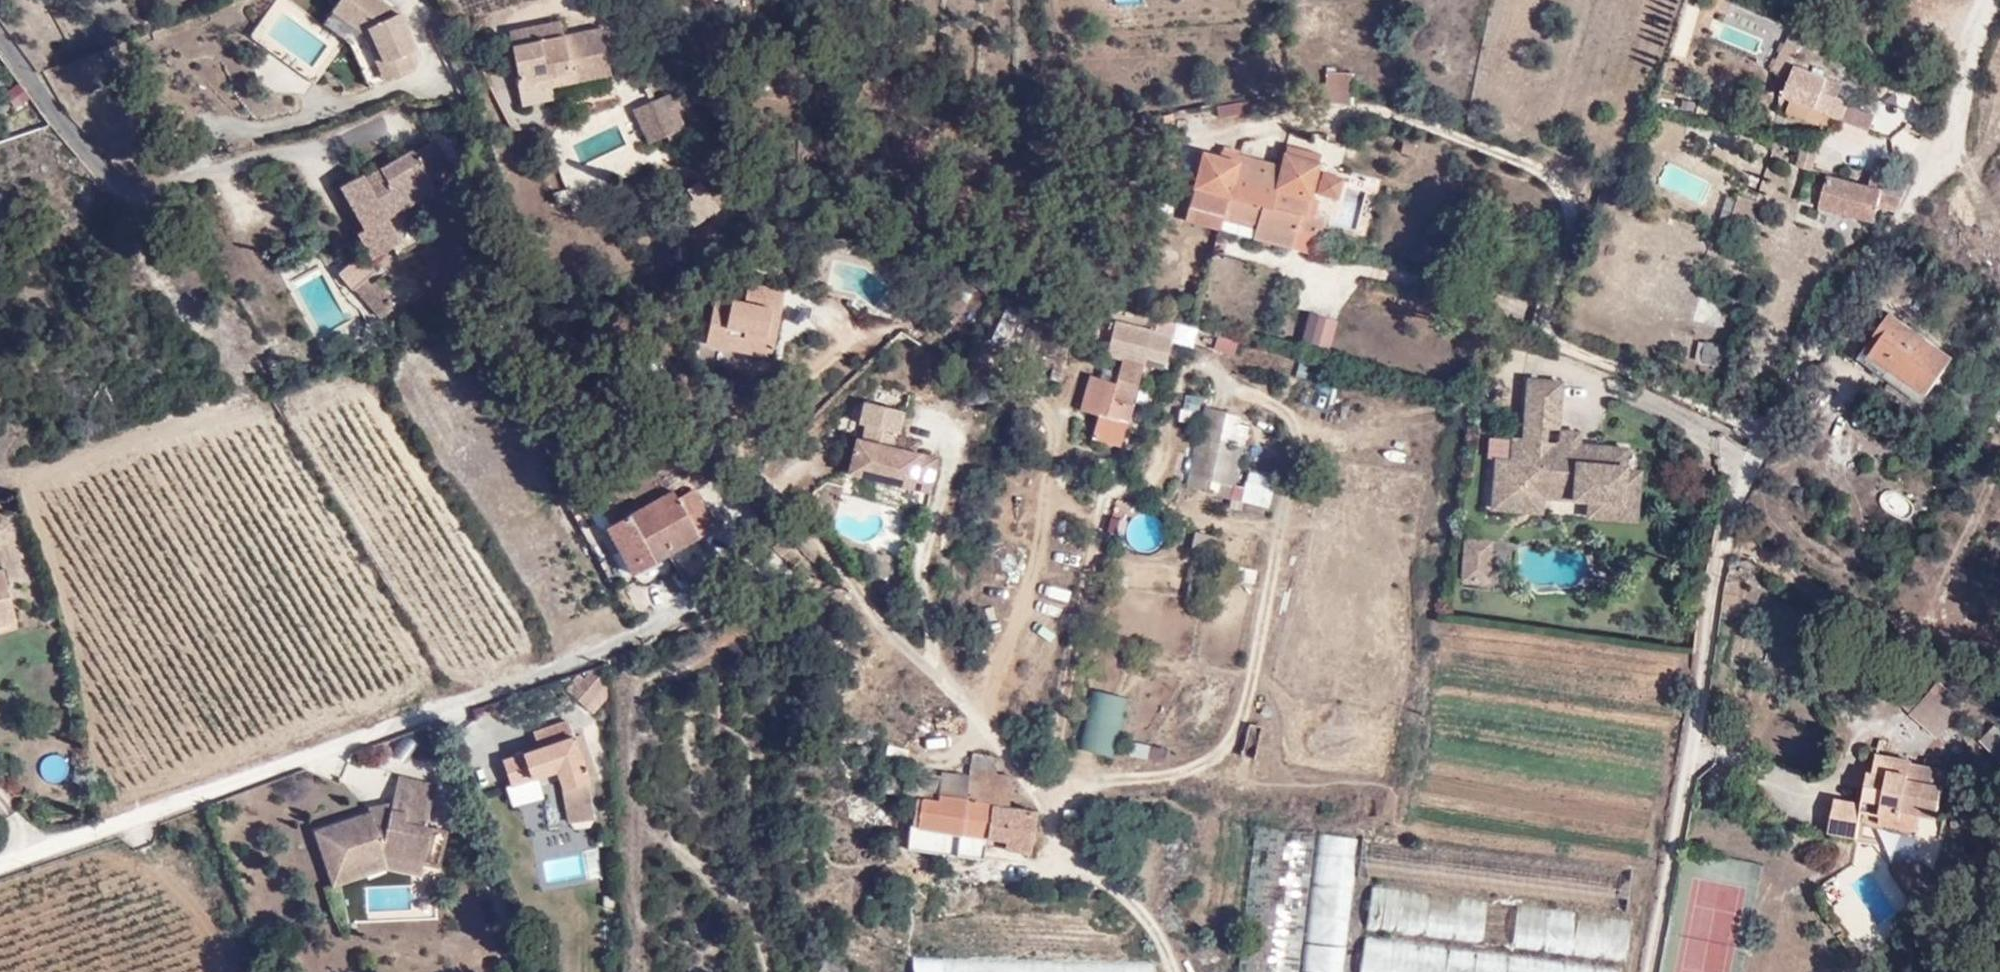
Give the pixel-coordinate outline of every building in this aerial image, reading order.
[(402,75),(395,60),(403,56),(385,20),(357,0),(332,0),(324,12),(338,22),(334,28),(351,40),(366,73),(373,70),(380,84),(402,75)] [(338,22),(324,12),(310,32),(333,49),(337,52),(358,95),(380,84),(373,70),(366,73),(351,40),(334,28),(338,22)] [(530,22),(532,33),(560,30),(558,16),(530,22)] [(560,30),(532,33),(530,22),(508,25),(519,90),(548,86),(548,92),(614,80),(605,33),(562,39),(560,30)] [(1802,51),(1790,44),(1777,71),(1788,77),(1802,51)] [(1831,79),(1800,67),(1789,98),(1832,114),(1838,97),(1841,98),(1845,85),(1831,80),(1831,79)] [(1326,73),(1326,86),(1346,82),(1352,86),(1353,74),(1326,73)] [(1352,86),(1346,82),(1326,86),(1326,102),(1352,103),(1352,86)] [(15,107),(28,99),(18,83),(5,92),(15,107)] [(519,90),(523,113),(551,109),(548,92),(548,86),(519,90)] [(667,94),(647,105),(668,140),(687,130),(667,94)] [(1239,115),(1237,102),(1218,106),(1220,119),(1239,115)] [(654,149),(668,140),(647,105),(633,113),(654,149)] [(1878,117),(1851,107),(1845,121),(1873,131),(1878,117)] [(1404,141),(1400,154),(1414,157),(1416,145),(1404,141)] [(1319,165),(1321,157),(1286,146),(1284,156),(1319,165)] [(1817,173),(1823,152),(1808,148),(1802,169),(1817,173)] [(439,149),(423,157),(437,183),(454,175),(439,149)] [(1204,154),(1189,210),(1222,219),(1229,221),(1248,159),(1231,154),(1230,161),(1204,154)] [(354,193),(372,228),(365,232),(377,256),(411,238),(402,223),(395,210),(437,183),(423,157),(421,155),(392,172),(396,181),(379,191),(376,186),(374,189),(371,188),(369,186),(369,184),(354,193)] [(1281,168),(1248,159),(1229,221),(1255,229),(1252,240),(1290,251),(1295,235),(1319,242),(1324,223),(1305,219),(1319,165),(1284,156),(1281,168)] [(396,181),(392,172),(369,184),(369,186),(371,188),(374,189),(376,186),(379,191),(396,181)] [(1819,211),(1872,221),(1875,204),(1899,207),(1904,183),(1880,177),(1878,191),(1825,181),(1819,211)] [(1319,196),(1337,201),(1342,182),(1323,178),(1319,196)] [(437,183),(395,210),(402,223),(445,198),(437,183)] [(1817,204),(1819,184),(1804,183),(1801,202),(1817,204)] [(1219,232),(1222,219),(1189,210),(1185,223),(1219,232)] [(1248,237),(1250,228),(1222,223),(1221,232),(1248,237)] [(352,290),(377,270),(365,255),(340,273),(352,290)] [(355,318),(333,262),(294,278),(315,333),(355,318)] [(373,282),(360,293),(380,316),(388,309),(388,300),(373,282)] [(777,364),(782,339),(774,338),(780,315),(787,316),(792,297),(757,289),(753,305),(724,300),(714,340),(746,349),(745,356),(777,364)] [(1299,344),(1329,351),(1337,319),(1307,312),(1299,344)] [(1985,326),(1999,336),(1999,316),(1993,312),(1985,326)] [(780,315),(774,338),(782,339),(787,316),(780,315)] [(1888,332),(1922,353),(1955,373),(1959,368),(1894,323),(1888,332)] [(1099,417),(1094,437),(1121,444),(1125,423),(1131,424),(1146,365),(1147,360),(1170,366),(1176,339),(1118,325),(1111,357),(1125,361),(1120,384),(1109,382),(1104,399),(1086,395),(1082,413),(1099,417)] [(1955,373),(1922,353),(1888,332),(1862,368),(1927,413),(1955,373)] [(745,356),(746,349),(714,340),(712,347),(745,356)] [(1215,353),(1234,356),(1236,342),(1217,340),(1215,353)] [(1725,365),(1724,341),(1696,342),(1697,366),(1725,365)] [(1086,395),(1104,399),(1109,382),(1090,377),(1086,395)] [(1558,381),(1525,379),(1524,395),(1557,397),(1558,381)] [(1047,393),(1045,403),(1060,407),(1062,396),(1047,393)] [(1557,397),(1524,395),(1522,426),(1555,428),(1557,397)] [(1183,396),(1183,418),(1199,418),(1199,396),(1183,396)] [(1201,407),(1185,488),(1232,497),(1243,442),(1232,440),(1237,414),(1201,407)] [(1522,426),(1521,440),(1554,442),(1555,428),(1522,426)] [(898,438),(896,449),(916,454),(919,443),(898,438)] [(1511,439),(1509,460),(1494,459),(1492,492),(1541,495),(1587,498),(1621,501),(1623,467),(1624,447),(1554,442),(1521,440),(1511,439)] [(858,440),(849,475),(930,494),(939,460),(916,454),(896,449),(858,440)] [(1621,501),(1587,498),(1586,514),(1635,518),(1639,468),(1623,467),(1621,501)] [(1248,471),(1240,503),(1267,510),(1275,478),(1248,471)] [(597,541),(629,580),(714,520),(691,487),(674,498),(670,491),(597,541)] [(1492,492),(1491,508),(1540,511),(1541,495),(1492,492)] [(1108,518),(1106,533),(1123,536),(1125,520),(1108,518)] [(1192,548),(1210,550),(1211,535),(1193,533),(1192,548)] [(1492,542),(1464,540),(1462,577),(1490,579),(1492,542)] [(18,624),(6,571),(0,572),(0,628),(18,624)] [(601,669),(571,676),(579,710),(609,703),(601,669)] [(1912,716),(1924,702),(1898,679),(1884,693),(1912,716)] [(1942,738),(1968,707),(1942,685),(1916,715),(1942,738)] [(1112,758),(1127,699),(1092,690),(1077,749),(1112,758)] [(596,824),(597,824),(591,783),(572,725),(537,736),(541,751),(505,764),(511,787),(559,772),(566,792),(571,828),(579,834),(586,833),(592,830),(596,824)] [(1986,742),(1999,756),(1999,728),(1986,742)] [(1129,743),(1128,758),(1164,762),(1165,747),(1129,743)] [(37,763),(50,782),(68,770),(56,751),(37,763)] [(971,772),(991,774),(996,775),(999,756),(974,753),(971,772)] [(1961,818),(1971,774),(1900,757),(1896,777),(1890,776),(1887,791),(1902,795),(1900,806),(1859,798),(1852,833),(1885,840),(1890,815),(1910,819),(1910,825),(1943,830),(1946,814),(1961,818)] [(918,827),(992,839),(996,806),(986,804),(991,774),(971,772),(970,774),(967,799),(940,796),(943,776),(902,771),(902,795),(921,798),(918,827)] [(940,796),(967,799),(970,774),(944,772),(943,776),(940,796)] [(996,775),(991,774),(986,804),(996,806),(1006,807),(1010,776),(996,775)] [(395,812),(374,818),(374,815),(319,835),(334,878),(390,858),(427,865),(434,833),(429,832),(438,791),(401,781),(396,802),(395,812)] [(541,783),(547,825),(564,822),(557,781),(541,783)] [(373,811),(374,815),(374,818),(395,812),(396,802),(373,811)] [(1032,855),(1039,812),(1006,807),(996,806),(992,839),(1006,842),(1005,851),(1032,855)] [(1312,827),(1251,824),(1237,971),(1295,971),(1312,827)] [(1354,836),(1317,832),(1300,971),(1337,971),(1354,836)] [(427,865),(390,858),(334,878),(337,888),(390,868),(425,877),(427,865)] [(1633,919),(1370,887),(1364,929),(1627,961),(1633,919)] [(867,912),(878,913),(881,896),(870,894),(867,912)] [(1358,971),(1621,971),(1621,969),(1363,934),(1358,971)] [(1150,960),(913,955),(913,962),(912,971),(1150,971),(1150,960)] [(825,963),(821,971),(843,971),(825,963)]
